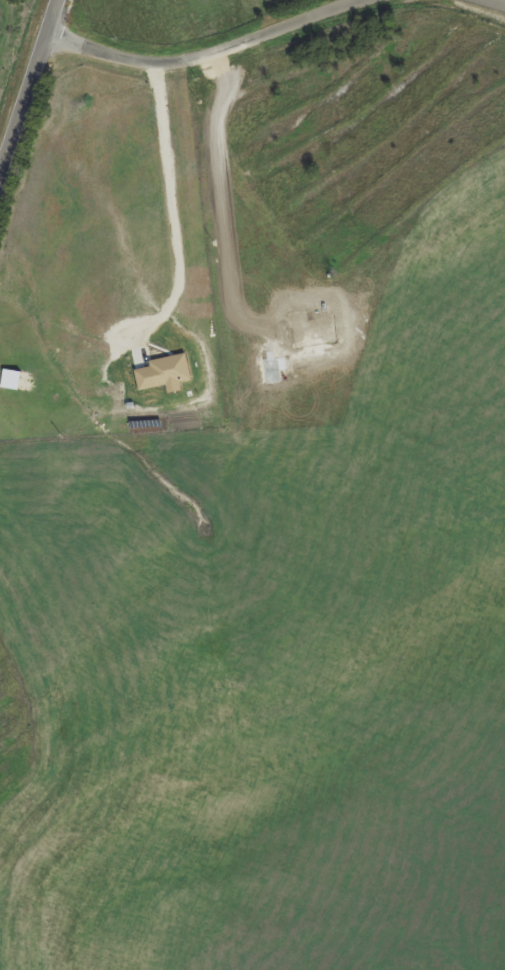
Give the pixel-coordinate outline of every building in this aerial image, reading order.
[(147,360),(148,366),(132,370),(136,390),(163,384),(164,392),(178,390),(176,381),(188,379),(183,353),(147,360)] [(0,369),(0,388),(16,389),(18,370),(0,369)]
